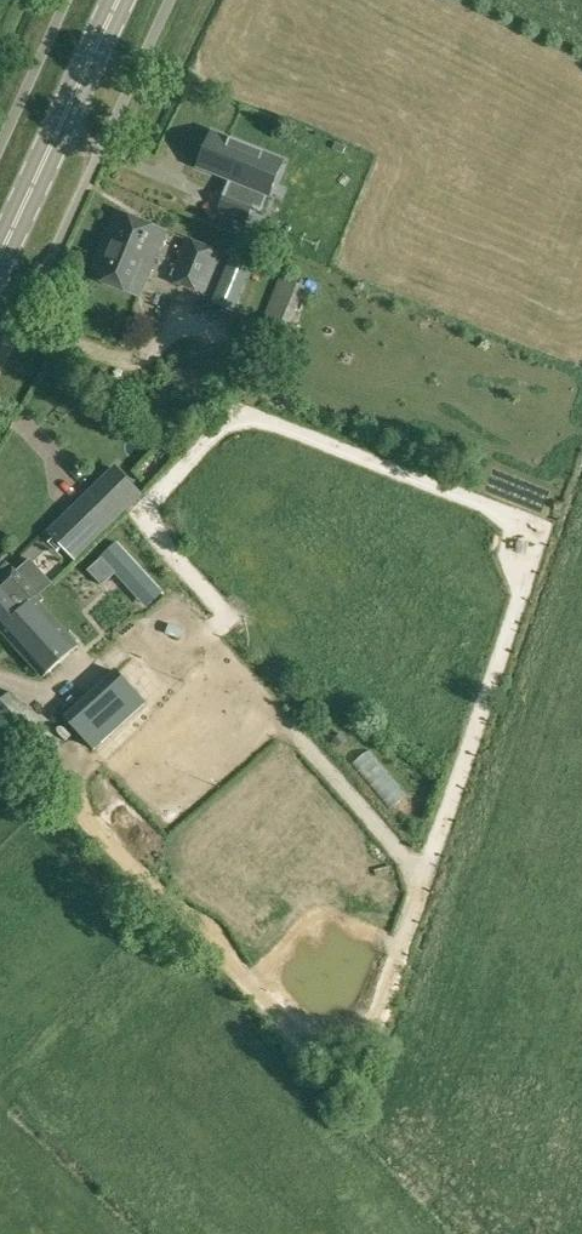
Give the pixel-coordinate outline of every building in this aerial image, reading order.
[(270,195),(284,161),(213,131),(199,165),(270,195)] [(226,192),(219,207),(247,219),(253,204),(226,192)] [(89,274),(140,295),(166,230),(115,209),(89,274)] [(186,237),(168,280),(205,295),(222,253),(186,237)] [(234,310),(251,268),(230,259),(213,300),(234,310)] [(280,352),(306,285),(282,274),(254,343),(280,352)] [(138,491),(130,483),(118,470),(102,487),(53,534),(74,555),(138,491)] [(143,590),(158,575),(119,535),(90,563),(105,578),(118,565),(143,590)] [(0,627),(39,592),(51,581),(31,559),(16,572),(14,570),(3,580),(2,579),(0,581),(0,627)] [(39,592),(0,627),(44,675),(78,644),(39,601),(43,597),(39,592)] [(176,632),(180,619),(162,614),(158,628),(176,632)] [(116,668),(63,714),(93,749),(147,701),(116,668)]
